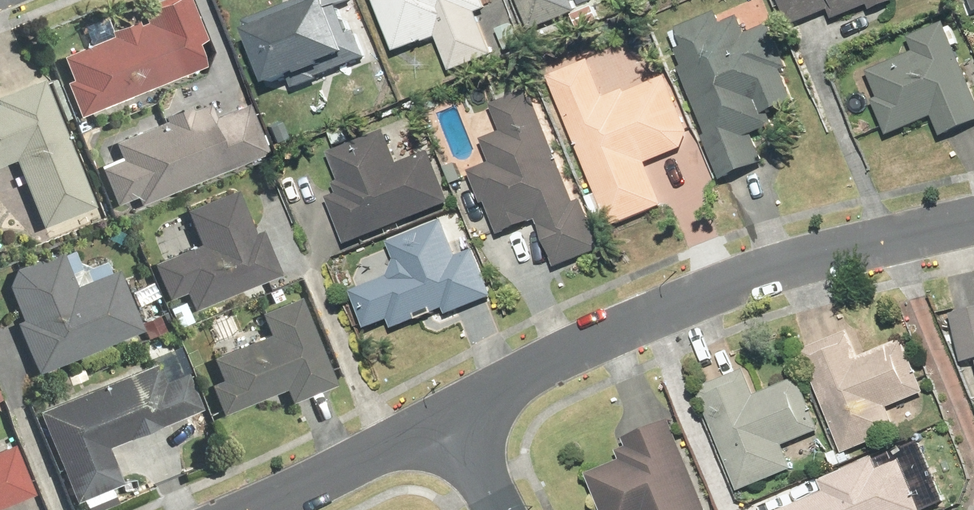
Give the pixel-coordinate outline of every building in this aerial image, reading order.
[(60,76),(74,111),(203,61),(193,37),(202,33),(189,0),(138,0),(135,1),(142,17),(136,19),(133,11),(103,23),(106,31),(57,50),(66,74),(60,76)] [(243,14),(265,75),(354,43),(338,0),(282,0),(243,14)] [(396,45),(435,30),(449,66),(493,48),(476,7),(486,2),(485,0),(378,0),(396,45)] [(529,25),(575,7),(573,0),(519,0),(529,25)] [(787,20),(828,3),(832,13),(865,0),(779,0),(787,20)] [(671,45),(722,175),(765,159),(753,128),(776,119),(771,107),(796,97),(783,65),(788,63),(770,19),(745,29),(738,12),(721,19),(717,8),(677,23),(684,40),(671,45)] [(906,33),(913,48),(869,68),(880,91),(871,96),(886,130),(933,109),(943,130),(973,116),(973,85),(943,17),(906,33)] [(587,53),(546,71),(611,219),(662,199),(645,158),(682,142),(688,125),(664,71),(626,88),(623,82),(604,91),(587,53)] [(40,72),(0,87),(0,159),(11,155),(38,223),(91,202),(40,72)] [(530,84),(490,99),(500,126),(482,133),(491,157),(469,165),(481,199),(485,197),(498,230),(536,216),(553,262),(600,245),(581,194),(572,197),(530,84)] [(205,100),(110,137),(115,151),(96,159),(111,198),(131,190),(135,201),(266,150),(245,97),(209,111),(205,100)] [(337,190),(327,194),(345,239),(450,198),(430,147),(398,159),(383,123),(325,146),(337,176),(332,178),(337,190)] [(178,284),(185,302),(275,267),(257,223),(250,226),(233,183),(181,203),(194,238),(146,257),(160,291),(178,284)] [(388,272),(351,287),(365,322),(388,313),(392,324),(449,302),(452,308),(492,292),(473,245),(456,251),(442,216),(387,238),(393,254),(388,272)] [(16,314),(10,316),(29,366),(137,324),(113,265),(71,281),(57,244),(9,263),(2,280),(16,314)] [(265,331),(207,353),(215,374),(205,378),(216,407),(279,383),(285,398),(330,380),(296,293),(256,308),(265,331)] [(950,317),(961,366),(973,363),(973,312),(950,317)] [(852,327),(801,349),(846,457),(898,435),(886,409),(926,392),(904,340),(864,356),(852,327)] [(152,358),(33,406),(70,497),(118,478),(104,442),(197,405),(182,366),(159,375),(152,358)] [(747,365),(693,387),(738,495),(792,473),(782,450),(819,435),(795,379),(759,394),(747,365)] [(669,421),(612,445),(618,459),(579,475),(594,509),(707,509),(669,421)] [(8,447),(0,451),(0,508),(29,496),(8,447)] [(791,509),(919,509),(900,465),(880,473),(875,462),(816,487),(820,498),(791,509)]
